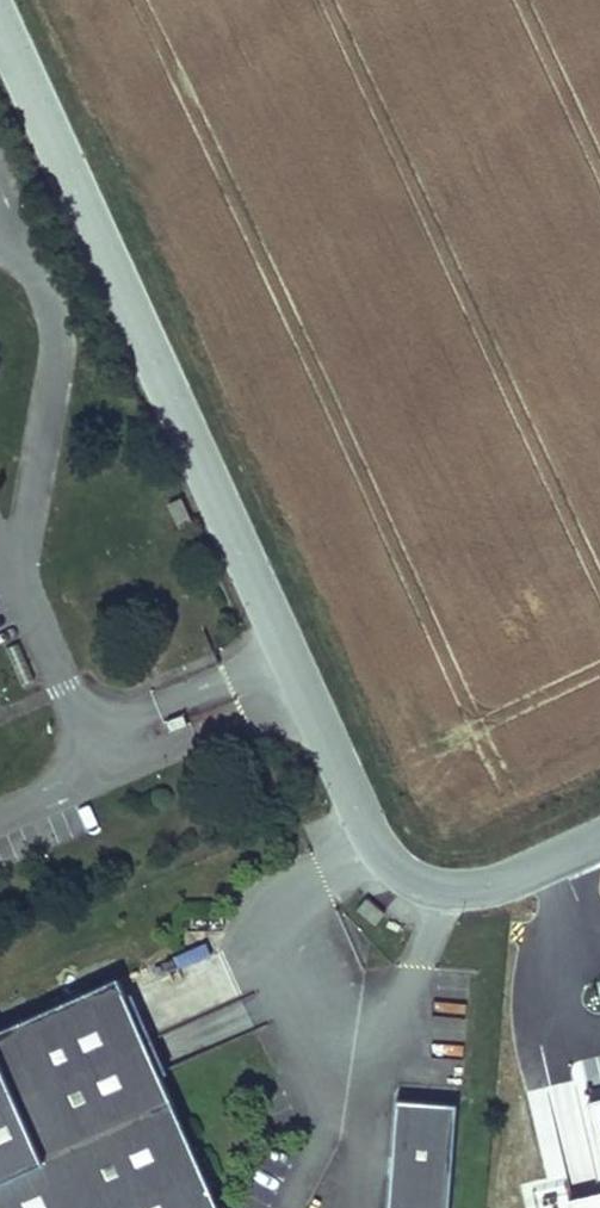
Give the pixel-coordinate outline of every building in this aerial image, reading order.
[(358,911),(373,922),(382,911),(367,900),(358,911)] [(120,975),(0,1028),(0,1207),(224,1207),(120,975)] [(533,1102),(555,1207),(599,1207),(599,1088),(533,1102)] [(453,1099),(393,1095),(386,1207),(446,1207),(453,1099)]
